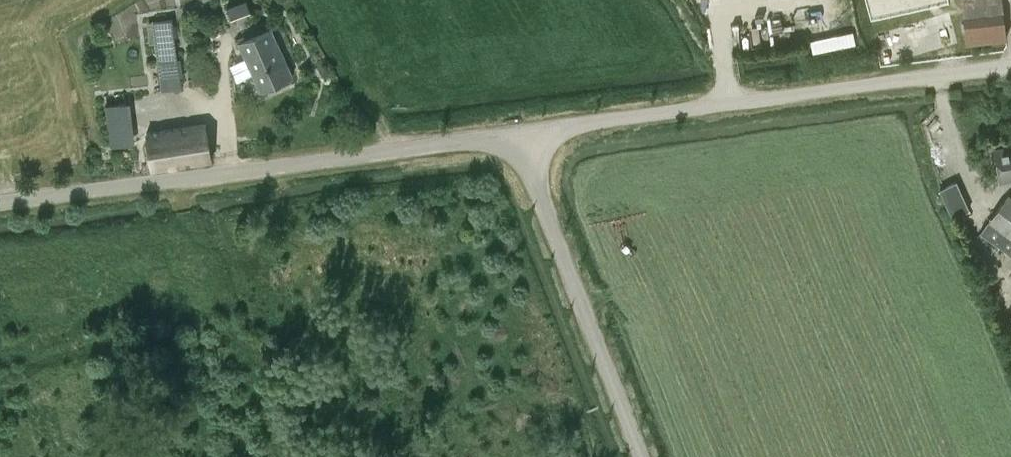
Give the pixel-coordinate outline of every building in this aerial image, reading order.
[(226,6),(231,19),(250,12),(246,0),(243,0),(226,6)] [(903,23),(933,14),(929,0),(896,0),(903,23)] [(966,43),(1006,39),(1002,0),(962,0),(966,43)] [(172,19),(146,23),(149,43),(155,42),(162,90),(182,87),(172,19)] [(271,28),(240,43),(262,91),(293,76),(271,28)] [(130,102),(106,105),(111,147),(136,144),(130,102)] [(206,124),(148,134),(153,169),(212,159),(206,124)] [(1010,180),(1010,147),(996,150),(1002,181),(1010,180)] [(969,209),(956,180),(940,188),(953,217),(969,209)] [(1009,194),(981,231),(1010,253),(1010,195),(1009,194)]
